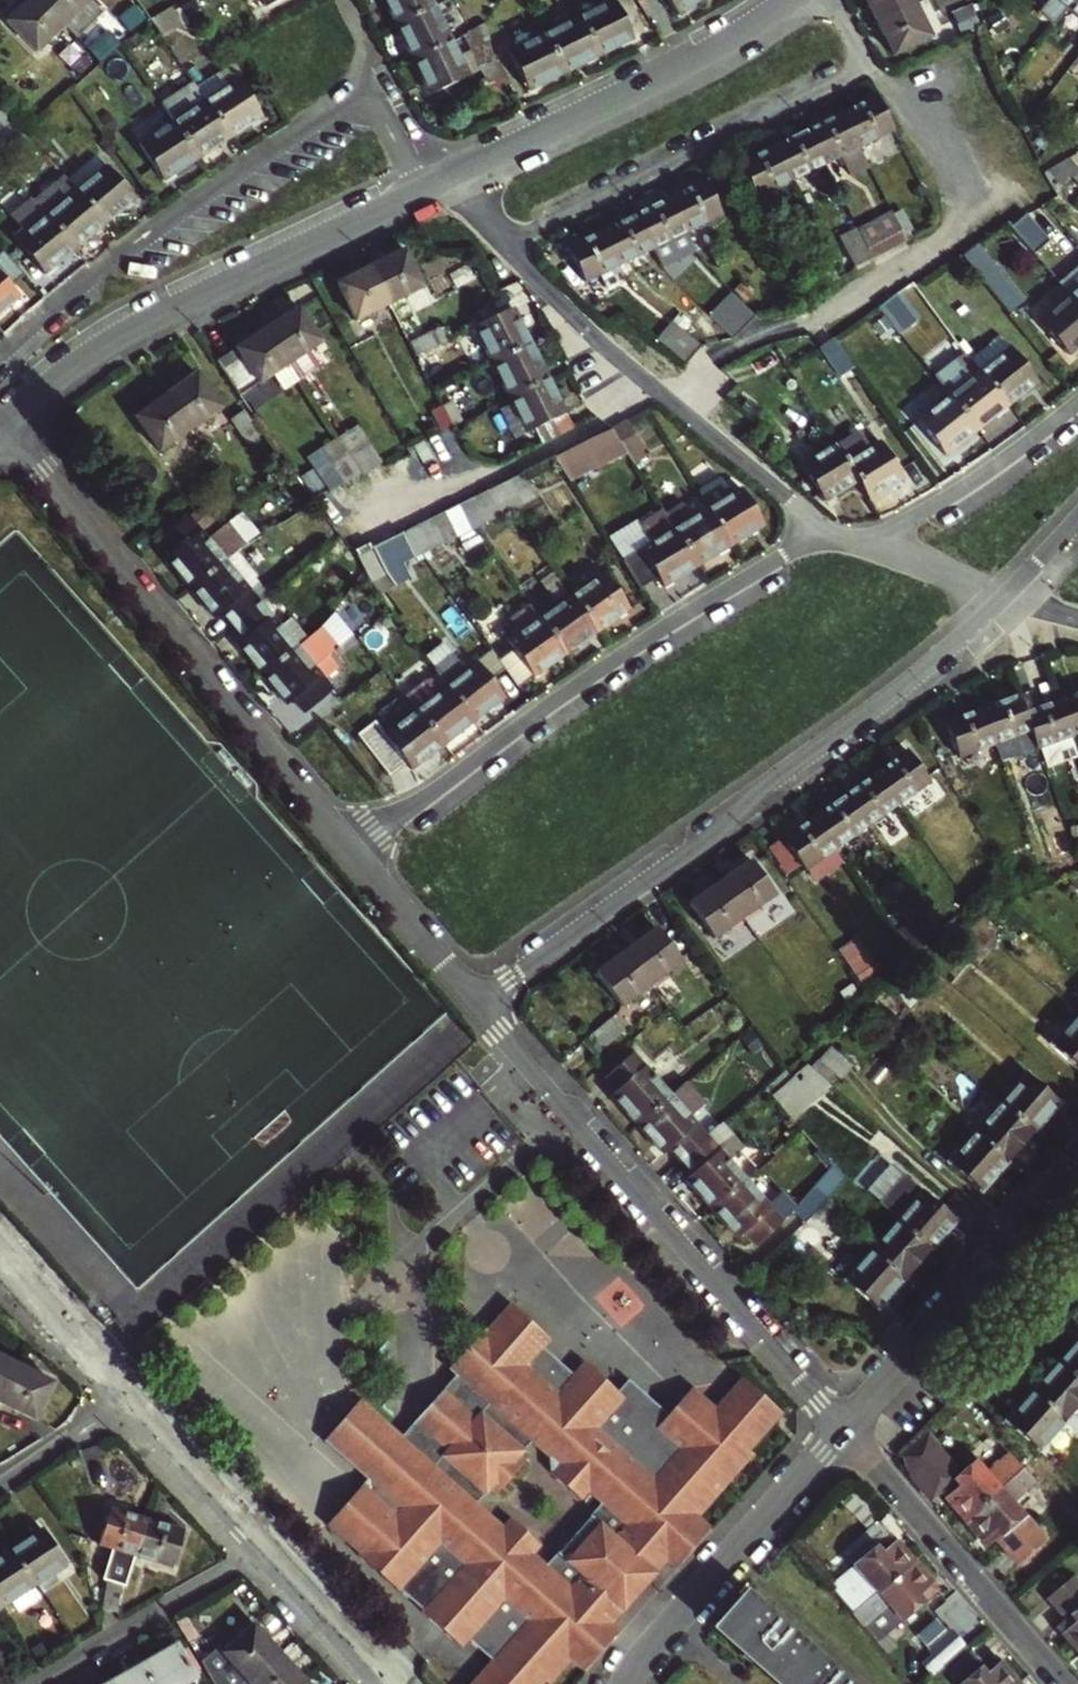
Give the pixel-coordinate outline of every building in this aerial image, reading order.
[(38,0),(31,0),(8,22),(38,53),(64,27),(38,0)] [(64,27),(92,0),(38,0),(64,27)] [(438,6),(435,0),(386,0),(398,25),(438,6)] [(580,17),(599,56),(634,40),(616,0),(615,0),(580,17)] [(681,17),(704,0),(668,0),(681,17)] [(880,23),(917,4),(915,0),(869,0),(880,23)] [(1070,9),(1077,0),(1059,0),(1070,9)] [(1070,9),(1077,16),(1077,0),(1070,9)] [(917,4),(880,23),(896,55),(933,36),(917,4)] [(456,43),(438,6),(398,25),(415,62),(456,43)] [(563,74),(599,56),(580,17),(544,36),(563,74)] [(496,69),(490,27),(472,35),(480,52),(476,54),(486,73),(496,69)] [(529,91),(563,74),(544,36),(511,52),(529,91)] [(456,43),(415,62),(431,96),(471,77),(456,43)] [(225,73),(199,90),(207,102),(233,85),(225,73)] [(233,85),(207,102),(232,138),(265,117),(241,80),(233,85)] [(199,90),(195,83),(188,88),(200,106),(207,102),(199,90)] [(162,105),(175,124),(199,159),(232,138),(207,102),(200,106),(188,88),(162,105)] [(879,97),(843,114),(861,150),(896,133),(879,97)] [(0,108),(0,124),(10,137),(21,128),(3,105),(0,108)] [(861,150),(843,114),(809,130),(827,166),(844,158),(854,178),(871,170),(861,150)] [(0,124),(0,145),(10,137),(0,124)] [(142,145),(166,181),(199,159),(175,124),(142,145)] [(776,147),(794,183),(827,166),(809,130),(776,147)] [(794,183),(776,147),(742,163),(759,199),(794,183)] [(1077,166),(1050,179),(1059,196),(1077,186),(1077,168),(1077,166)] [(109,167),(79,192),(106,225),(109,222),(135,200),(109,167)] [(707,181),(672,198),(689,232),(724,216),(707,181)] [(927,201),(921,188),(909,194),(915,207),(927,201)] [(79,192),(50,216),(78,249),(106,225),(79,192)] [(672,198),(638,214),(655,249),(689,232),(672,198)] [(27,235),(17,243),(6,253),(27,277),(39,267),(46,276),(78,249),(50,216),(36,200),(14,218),(27,235)] [(892,211),(858,229),(871,255),(906,237),(892,211)] [(621,266),(655,249),(638,214),(604,231),(621,266)] [(1037,215),(1025,225),(1042,245),(1054,235),(1037,215)] [(871,255),(858,229),(843,237),(856,263),(871,255)] [(621,266),(604,231),(569,248),(586,283),(599,277),(606,290),(627,280),(621,266)] [(374,266),(394,303),(427,287),(408,249),(374,266)] [(394,303),(374,266),(341,282),(369,338),(402,321),(394,303)] [(1000,266),(987,278),(1012,305),(1025,293),(1000,266)] [(23,296),(0,270),(0,316),(23,296)] [(713,295),(703,306),(726,328),(736,317),(713,295)] [(1070,356),(1077,349),(1077,302),(1072,295),(1042,321),(1070,356)] [(493,364),(533,344),(509,296),(481,310),(479,311),(486,323),(475,329),(493,364)] [(914,323),(894,297),(880,306),(901,333),(914,323)] [(901,333),(880,306),(865,319),(886,345),(901,333)] [(300,307),(270,327),(294,361),(305,380),(326,366),(314,349),(324,343),(300,307)] [(726,331),(703,309),(692,321),(714,343),(726,331)] [(280,373),(291,390),(305,380),(294,361),(270,327),(239,348),(263,384),(280,373)] [(679,334),(666,347),(687,365),(700,351),(679,334)] [(835,336),(821,347),(841,377),(856,366),(835,336)] [(510,398),(550,378),(533,344),(493,364),(510,398)] [(981,373),(1008,407),(1039,382),(1012,348),(981,373)] [(197,372),(168,394),(192,429),(221,408),(197,372)] [(1008,407),(981,373),(965,386),(956,374),(942,385),(952,397),(979,430),(1008,407)] [(576,427),(553,384),(550,378),(510,398),(527,433),(537,428),(545,443),(576,427)] [(163,451),(192,429),(168,394),(138,417),(163,451)] [(979,430),(952,397),(920,423),(946,456),(979,430)] [(517,439),(527,433),(510,398),(499,404),(517,439)] [(453,403),(443,408),(452,427),(463,422),(453,403)] [(452,427),(443,408),(433,413),(442,432),(452,427)] [(246,410),(233,419),(249,443),(262,434),(246,410)] [(359,428),(341,439),(366,478),(384,469),(359,428)] [(634,429),(620,438),(637,465),(651,456),(634,429)] [(341,439),(322,451),(346,487),(366,478),(341,439)] [(849,464),(837,444),(803,466),(826,503),(860,481),(849,464)] [(881,444),(849,464),(860,481),(872,500),(904,479),(881,444)] [(524,473),(490,491),(503,516),(514,511),(536,500),(524,473)] [(743,489),(710,509),(732,546),(766,525),(743,489)] [(490,491),(475,499),(488,523),(503,516),(490,491)] [(475,499),(462,506),(475,530),(479,528),(488,523),(475,499)] [(732,546),(710,509),(692,520),(683,505),(667,515),(676,530),(698,566),(732,546)] [(475,530),(462,506),(448,512),(461,536),(475,530)] [(660,578),(666,586),(698,566),(676,530),(667,515),(664,511),(641,525),(653,543),(625,561),(643,589),(660,578)] [(461,536),(448,512),(434,519),(447,543),(461,536)] [(192,590),(226,562),(190,517),(163,539),(174,553),(167,559),(192,590)] [(434,519),(419,527),(432,551),(447,543),(434,519)] [(432,551),(419,527),(405,535),(417,557),(424,554),(432,551)] [(405,535),(390,543),(401,565),(417,557),(405,535)] [(401,565),(390,543),(375,550),(387,572),(401,565)] [(387,572),(375,550),(361,558),(369,572),(373,579),(378,577),(387,572)] [(226,562),(192,590),(216,620),(224,614),(236,628),(263,605),(271,599),(236,556),(226,562)] [(606,573),(575,595),(600,631),(632,609),(606,573)] [(600,631),(575,595),(544,617),(570,653),(600,631)] [(263,605),(236,628),(244,639),(237,645),(264,677),(298,648),(307,640),(293,623),(284,631),(263,605)] [(570,653),(544,617),(510,641),(536,677),(570,653)] [(298,648),(264,677),(288,706),(296,700),(307,714),(333,691),(298,648)] [(450,686),(476,721),(506,698),(479,663),(450,686)] [(407,696),(419,711),(446,745),(476,721),(450,686),(439,694),(428,680),(407,696)] [(1061,699),(1074,735),(1077,733),(1077,692),(1061,699)] [(1034,732),(1026,711),(1020,694),(983,708),(996,745),(1034,732)] [(1074,735),(1061,699),(1026,711),(1034,732),(1039,748),(1074,735)] [(996,745),(983,708),(946,721),(959,758),(996,745)] [(446,745),(419,711),(386,736),(375,721),(359,734),(391,775),(408,763),(414,770),(446,745)] [(931,780),(909,750),(879,772),(900,803),(931,780)] [(879,772),(847,795),(868,826),(900,803),(879,772)] [(839,846),(868,826),(847,795),(818,815),(839,846)] [(1039,811),(1054,851),(1075,843),(1060,803),(1039,811)] [(839,846),(818,815),(785,839),(807,870),(839,846)] [(753,860),(723,882),(746,915),(777,894),(753,860)] [(746,915),(723,882),(693,903),(716,937),(746,915)] [(977,926),(990,937),(996,931),(983,919),(977,926)] [(984,945),(990,937),(977,926),(970,933),(984,945)] [(683,961),(659,928),(629,951),(654,983),(683,961)] [(856,938),(838,951),(858,979),(876,966),(856,938)] [(624,1006),(654,983),(629,951),(599,973),(624,1006)] [(887,1002),(903,1015),(908,1009),(893,996),(887,1002)] [(896,1023),(903,1015),(887,1002),(880,1010),(887,1016),(896,1023)] [(619,1011),(612,1017),(623,1031),(630,1025),(619,1011)] [(909,1035),(916,1027),(903,1015),(896,1023),(909,1035)] [(612,1017),(584,1042),(595,1055),(623,1031),(612,1017)] [(1054,1044),(1077,1064),(1077,1017),(1054,1044)] [(673,1095),(635,1053),(608,1078),(620,1091),(613,1097),(639,1126),(673,1095)] [(834,1077),(836,1079),(843,1071),(827,1057),(820,1064),(834,1077)] [(820,1064),(814,1070),(828,1083),(834,1077),(820,1064)] [(775,1098),(796,1120),(830,1086),(829,1085),(828,1083),(814,1070),(810,1067),(794,1082),(775,1098)] [(1003,1103),(1035,1131),(1061,1103),(1029,1074),(1003,1103)] [(671,1149),(682,1161),(710,1137),(673,1095),(639,1126),(665,1155),(671,1149)] [(1010,1160),(1035,1131),(1003,1103),(977,1132),(1010,1160)] [(1010,1160),(977,1132),(951,1162),(983,1190),(1005,1165),(1010,1160)] [(748,1179),(710,1137),(682,1161),(694,1174),(687,1180),(714,1210),(748,1179)] [(850,1173),(838,1161),(801,1201),(812,1212),(850,1173)] [(785,1220),(748,1179),(714,1210),(740,1238),(746,1233),(757,1245),(785,1220)] [(924,1192),(916,1202),(898,1221),(930,1250),(957,1220),(924,1192)] [(835,1218),(837,1220),(844,1213),(832,1199),(824,1206),(835,1218)] [(829,1228),(837,1220),(835,1218),(824,1206),(815,1214),(829,1228)] [(930,1250),(898,1221),(872,1251),(904,1280),(930,1250)] [(901,1283),(904,1280),(872,1251),(847,1279),(879,1308),(901,1283)] [(483,1328),(448,1369),(455,1375),(472,1389),(490,1406),(541,1348),(549,1339),(508,1304),(485,1330),(483,1328)] [(106,1305),(96,1314),(110,1329),(119,1320),(106,1305)] [(1059,1363),(1077,1380),(1077,1341),(1059,1363)] [(417,1451),(435,1467),(423,1480),(374,1485),(367,1479),(327,1524),(359,1553),(357,1555),(398,1591),(399,1590),(461,1647),(468,1640),(491,1660),(470,1683),(543,1683),(545,1682),(548,1683),(550,1683),(572,1660),(584,1671),(612,1639),(604,1632),(612,1624),(657,1574),(645,1564),(663,1544),(682,1560),(711,1529),(695,1515),(705,1504),(708,1507),(755,1455),(751,1452),(784,1415),(744,1379),(721,1405),(721,1414),(711,1414),(710,1406),(691,1389),(667,1415),(628,1380),(617,1393),(583,1363),(572,1375),(541,1348),(490,1406),(472,1389),(417,1451)] [(1,1402),(21,1365),(0,1355),(0,1402),(1,1402)] [(1033,1391),(1067,1421),(1077,1408),(1077,1380),(1059,1363),(1033,1391)] [(21,1365),(1,1402),(35,1420),(53,1382),(21,1365)] [(400,1437),(417,1451),(472,1389),(455,1375),(400,1437)] [(1007,1421),(1040,1451),(1067,1421),(1033,1391),(1030,1395),(1007,1421)] [(359,1400),(323,1440),(367,1479),(374,1485),(423,1480),(435,1467),(417,1451),(400,1437),(359,1400)] [(715,1410),(710,1406),(711,1414),(721,1414),(721,1405),(715,1410)] [(931,1501),(941,1492),(965,1520),(1025,1467),(1020,1459),(1018,1461),(1012,1456),(989,1476),(977,1462),(962,1474),(928,1436),(904,1457),(914,1476),(931,1501)] [(1025,1467),(965,1520),(966,1521),(988,1546),(996,1539),(1018,1564),(1046,1540),(1013,1503),(1038,1481),(1025,1467)] [(695,1515),(699,1518),(708,1507),(705,1504),(695,1515)] [(101,1545),(137,1556),(147,1520),(113,1509),(101,1545)] [(186,1533),(147,1520),(137,1556),(175,1567),(186,1533)] [(857,1566),(831,1588),(854,1615),(864,1606),(886,1585),(914,1561),(880,1521),(845,1552),(857,1566)] [(43,1528),(15,1546),(11,1549),(34,1586),(39,1583),(66,1565),(43,1528)] [(645,1564),(657,1574),(667,1562),(675,1569),(682,1560),(663,1544),(645,1564)] [(11,1549),(0,1556),(0,1603),(2,1606),(2,1607),(34,1586),(11,1549)] [(902,1619),(928,1597),(922,1590),(932,1582),(914,1561),(886,1585),(864,1606),(873,1616),(888,1603),(902,1619)] [(922,1590),(928,1597),(938,1589),(932,1582),(922,1590)] [(109,1584),(106,1610),(120,1611),(123,1586),(109,1584)] [(716,1626),(782,1683),(848,1683),(745,1593),(720,1621),(716,1626)] [(1066,1605),(1058,1594),(1038,1609),(1047,1620),(1066,1605)] [(864,1606),(854,1615),(878,1643),(888,1634),(880,1624),(876,1628),(869,1620),(873,1616),(864,1606)] [(1059,1625),(1077,1649),(1077,1610),(1059,1625)] [(942,1614),(916,1638),(943,1667),(969,1643),(942,1614)] [(604,1632),(612,1639),(620,1630),(612,1624),(604,1632)] [(249,1681),(281,1654),(254,1625),(223,1653),(249,1681)] [(176,1649),(142,1668),(151,1683),(179,1683),(192,1677),(176,1649)] [(1019,1683),(995,1655),(985,1664),(972,1649),(947,1670),(959,1683),(1017,1683),(1019,1683)] [(305,1680),(281,1654),(249,1681),(252,1683),(301,1683),(305,1680)] [(142,1668),(114,1683),(151,1683),(142,1668)]
